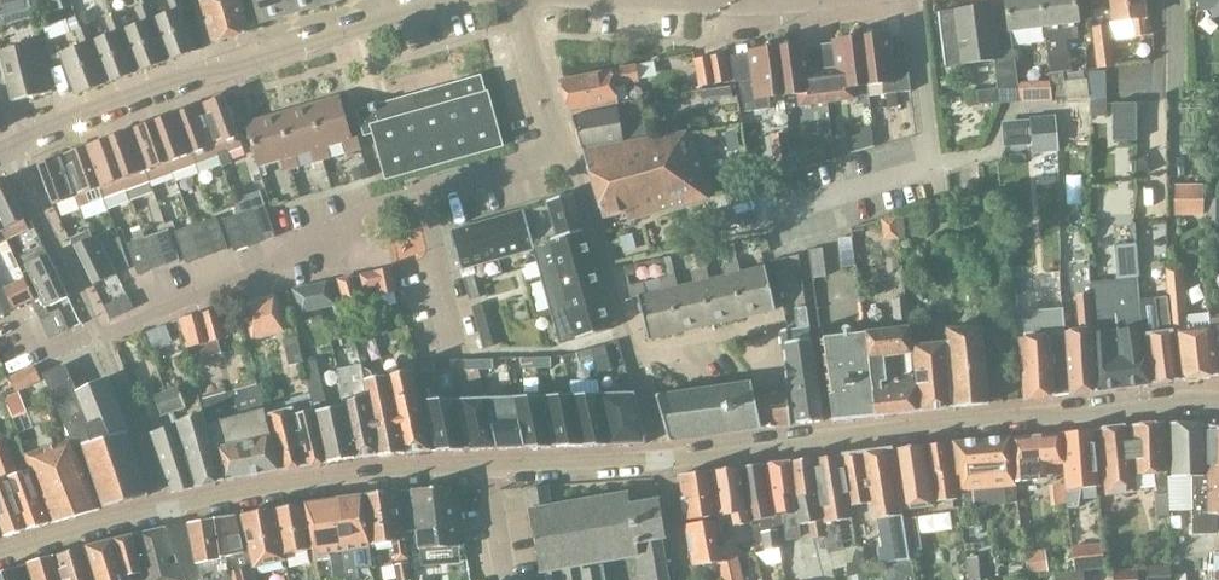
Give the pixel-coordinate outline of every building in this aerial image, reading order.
[(29,0),(0,0),(0,9),(29,0)] [(145,5),(166,62),(197,50),(181,8),(183,7),(180,0),(168,0),(172,11),(152,19),(147,4),(145,5)] [(199,1),(212,43),(249,33),(240,0),(203,0),(199,1)] [(259,25),(289,16),(285,0),(252,0),(259,25)] [(289,16),(319,7),(317,0),(285,0),(289,16)] [(1043,29),(1044,29),(1040,0),(1004,0),(1006,15),(1009,34),(1043,29)] [(1063,72),(1072,71),(1069,54),(1067,54),(1065,40),(1078,38),(1076,24),(1078,23),(1075,0),(1040,0),(1044,29),(1043,29),(1053,101),(1067,100),(1063,72)] [(1114,24),(1131,22),(1133,38),(1147,37),(1144,18),(1145,18),(1143,0),(1111,0),(1114,24)] [(1199,11),(1214,8),(1215,17),(1218,17),(1218,0),(1198,0),(1199,11)] [(117,15),(114,16),(135,73),(166,62),(145,5),(136,8),(141,23),(122,30),(117,15)] [(1019,103),(1009,34),(1006,15),(992,17),(990,7),(938,15),(946,67),(995,60),(998,90),(978,92),(979,105),(1019,103)] [(86,27),(84,27),(105,84),(135,73),(114,16),(105,20),(110,34),(91,41),(86,27)] [(1108,26),(1092,29),(1090,29),(1096,70),(1114,67),(1108,26)] [(74,96),(105,84),(84,27),(75,31),(81,45),(58,53),(74,96)] [(883,96),(911,92),(907,62),(892,64),(889,35),(875,37),(869,32),(865,38),(861,38),(867,86),(882,84),(883,96)] [(834,42),(837,70),(823,72),(827,103),(854,99),(852,88),(867,86),(861,38),(857,39),(851,34),(846,40),(834,42)] [(809,74),(805,45),(792,47),(786,42),(781,48),(778,49),(784,96),(798,95),(800,106),(827,103),(823,72),(809,74)] [(38,43),(0,52),(0,54),(12,103),(51,93),(38,43)] [(750,52),(753,81),(739,83),(745,113),(770,110),(769,98),(784,96),(778,49),(773,49),(767,44),(763,51),(750,52)] [(725,55),(707,58),(692,61),(697,88),(731,82),(725,55)] [(646,64),(622,70),(559,82),(569,113),(617,105),(614,85),(625,83),(624,82),(636,79),(647,69),(646,64)] [(1114,80),(1132,83),(1135,70),(1116,67),(1114,80)] [(501,146),(486,93),(484,94),(479,77),(376,107),(375,104),(368,106),(369,109),(359,112),(365,135),(373,132),(386,179),(501,146)] [(732,100),(730,87),(700,92),(702,105),(732,100)] [(224,97),(200,106),(223,168),(231,165),(227,154),(243,149),(224,97)] [(340,97),(308,107),(324,160),(330,158),(327,147),(343,143),(346,154),(361,150),(357,139),(352,140),(340,97)] [(1065,147),(1088,147),(1088,100),(1065,100),(1065,147)] [(1135,104),(1113,104),(1113,142),(1136,141),(1135,104)] [(196,165),(218,157),(223,168),(200,106),(177,114),(196,165)] [(308,107),(277,115),(293,169),(299,167),(295,156),(311,152),(315,163),(324,160),(308,107)] [(647,138),(645,122),(630,125),(629,127),(621,128),(617,109),(571,117),(581,150),(647,138)] [(177,114),(154,123),(169,164),(173,174),(196,165),(177,114)] [(293,169),(277,115),(246,125),(258,167),(280,160),(283,172),(293,169)] [(1057,152),(1055,116),(1029,118),(1032,154),(1057,152)] [(154,123),(130,131),(145,173),(149,182),(173,174),(169,164),(154,123)] [(130,131),(107,140),(126,190),(149,182),(145,173),(130,131)] [(708,199),(691,132),(582,151),(603,219),(624,212),(628,221),(708,199)] [(107,140),(83,148),(102,199),(126,190),(107,140)] [(83,148),(60,157),(75,198),(78,208),(102,199),(83,148)] [(793,171),(791,156),(774,158),(777,176),(793,171)] [(52,207),(75,198),(60,157),(36,165),(52,207)] [(5,238),(28,226),(23,217),(24,217),(4,177),(0,179),(0,228),(5,238)] [(1203,216),(1203,186),(1173,186),(1173,217),(1203,216)] [(521,212),(531,246),(582,232),(572,195),(546,202),(547,205),(521,212)] [(1218,222),(1218,199),(1206,199),(1206,221),(1218,222)] [(263,243),(276,238),(276,237),(269,219),(266,209),(265,207),(255,210),(252,211),(263,243)] [(240,215),(238,216),(248,247),(263,243),(252,211),(240,215)] [(496,260),(532,250),(531,246),(521,212),(485,222),(496,260)] [(235,252),(248,247),(238,216),(224,221),(235,252)] [(217,218),(203,223),(215,255),(229,250),(217,218)] [(894,220),(879,221),(880,241),(894,241),(894,220)] [(460,270),(496,260),(485,222),(449,232),(460,270)] [(203,223),(190,228),(201,260),(215,255),(203,223)] [(186,265),(201,260),(190,228),(175,233),(186,265)] [(70,239),(74,247),(92,238),(88,230),(70,239)] [(168,230),(155,235),(166,267),(180,262),(168,230)] [(532,250),(540,279),(591,264),(582,232),(531,246),(532,250)] [(1065,234),(1063,265),(1077,265),(1079,235),(1065,234)] [(155,235),(141,240),(152,272),(166,267),(155,235)] [(92,238),(74,247),(93,286),(111,277),(101,247),(102,247),(97,236),(92,238)] [(851,247),(850,238),(838,239),(840,249),(851,247)] [(119,239),(102,247),(101,247),(111,277),(128,269),(119,239)] [(138,277),(152,272),(141,240),(126,245),(138,277)] [(1117,281),(1089,283),(1090,294),(1094,354),(1097,391),(1151,385),(1146,356),(1146,354),(1142,331),(1137,279),(1134,245),(1115,246),(1117,281)] [(853,256),(851,247),(840,249),(841,258),(853,256)] [(809,261),(822,259),(821,250),(808,252),(809,261)] [(25,267),(27,271),(40,297),(30,302),(42,326),(48,340),(69,330),(59,310),(48,314),(45,308),(69,297),(49,255),(25,267)] [(772,262),(778,281),(796,276),(790,256),(772,262)] [(854,266),(853,256),(841,258),(843,268),(854,266)] [(811,270),(824,268),(822,259),(809,261),(811,270)] [(739,262),(730,264),(743,318),(775,310),(765,268),(742,273),(739,262)] [(540,279),(550,311),(601,297),(591,264),(540,279)] [(707,270),(698,272),(711,325),(743,318),(730,264),(724,266),(726,277),(710,281),(707,270)] [(811,270),(812,280),(825,278),(824,268),(811,270)] [(1182,317),(1182,315),(1187,314),(1183,268),(1168,269),(1168,289),(1168,299),(1172,335),(1177,335),(1183,382),(1218,377),(1212,331),(1211,331),(1209,331),(1207,314),(1182,317)] [(397,292),(392,269),(361,275),(364,289),(378,286),(380,296),(397,292)] [(677,277),(667,279),(680,333),(711,325),(698,272),(692,273),(695,284),(679,288),(677,277)] [(477,287),(473,274),(463,277),(467,290),(477,287)] [(362,304),(352,277),(338,281),(347,309),(362,304)] [(24,279),(4,288),(15,309),(34,299),(24,279)] [(648,341),(680,333),(667,279),(660,281),(663,292),(646,296),(643,284),(628,288),(631,299),(637,298),(648,341)] [(327,283),(309,287),(318,309),(336,305),(327,283)] [(304,313),(318,309),(309,287),(294,290),(304,313)] [(480,297),(477,287),(467,290),(470,300),(480,297)] [(4,288),(0,290),(0,317),(15,309),(4,288)] [(1094,354),(1090,294),(1077,295),(1080,331),(1066,332),(1071,395),(1097,391),(1094,354)] [(275,295),(243,303),(251,335),(283,327),(283,325),(275,295)] [(133,309),(127,296),(104,307),(110,321),(133,309)] [(601,297),(550,311),(559,345),(610,330),(601,297)] [(908,321),(906,298),(893,299),(892,300),(894,322),(908,321)] [(1152,355),(1146,356),(1151,385),(1178,382),(1172,335),(1168,299),(1142,301),(1145,337),(1149,336),(1152,355)] [(482,305),(472,307),(476,321),(486,319),(482,305)] [(788,397),(790,424),(797,423),(797,426),(823,423),(806,307),(794,309),(797,329),(787,331),(781,332),(783,352),(786,351),(788,363),(784,364),(787,388),(792,388),(793,397),(788,397)] [(186,349),(208,343),(229,337),(221,308),(178,320),(186,349)] [(1018,316),(1020,339),(1019,339),(1025,399),(1069,394),(1061,311),(1018,316)] [(1211,331),(1212,331),(1218,377),(1218,316),(1209,317),(1211,331)] [(486,319),(476,321),(480,335),(490,332),(486,319)] [(877,417),(919,412),(912,347),(910,328),(867,334),(877,417)] [(820,330),(834,422),(877,417),(867,334),(827,339),(825,329),(820,330)] [(948,343),(912,347),(919,412),(989,404),(982,329),(948,331),(948,343)] [(490,332),(480,335),(484,349),(494,346),(490,332)] [(0,350),(0,353),(7,365),(21,357),(12,343),(0,350)] [(605,346),(591,350),(594,360),(598,376),(614,373),(611,357),(607,354),(605,346)] [(591,350),(577,355),(580,364),(594,360),(591,350)] [(536,359),(536,368),(551,368),(551,358),(536,359)] [(522,369),(536,368),(536,359),(522,359),(522,369)] [(478,361),(478,370),(493,370),(493,360),(478,361)] [(304,364),(311,395),(315,411),(317,411),(323,436),(329,464),(356,459),(343,407),(328,410),(316,361),(304,364)] [(478,370),(478,361),(464,361),(464,371),(478,370)] [(435,362),(421,363),(421,372),(435,372),(435,362)] [(370,363),(362,365),(365,380),(363,381),(380,457),(405,455),(387,377),(374,380),(370,363)] [(43,375),(71,440),(75,448),(82,445),(104,508),(148,496),(127,434),(129,432),(106,378),(77,391),(65,365),(43,375)] [(338,369),(343,407),(356,459),(380,457),(363,381),(365,380),(362,365),(348,368),(338,369)] [(9,379),(16,393),(4,398),(11,418),(26,412),(18,393),(41,381),(34,366),(9,379)] [(413,373),(387,377),(405,455),(431,453),(430,451),(430,449),(420,398),(419,397),(413,373)] [(280,472),(259,389),(258,386),(247,389),(246,384),(232,388),(233,392),(203,399),(210,424),(226,481),(280,472)] [(790,424),(788,397),(787,395),(755,399),(752,384),(657,398),(670,442),(722,436),(758,430),(791,426),(790,424)] [(178,388),(165,393),(172,412),(185,407),(178,388)] [(161,416),(172,412),(165,393),(154,398),(161,416)] [(633,394),(606,395),(617,446),(645,445),(633,394)] [(291,400),(290,402),(290,403),(281,406),(282,413),(267,417),(281,472),(306,468),(329,464),(323,436),(317,411),(315,411),(311,395),(291,400)] [(606,395),(576,396),(587,447),(617,446),(606,395)] [(576,396),(546,397),(557,448),(587,447),(576,396)] [(546,397),(516,398),(528,449),(557,448),(546,397)] [(516,398),(487,399),(498,450),(528,449),(516,398)] [(487,399),(457,400),(468,451),(498,450),(487,399)] [(468,451),(457,400),(426,401),(437,452),(468,451)] [(204,416),(177,424),(188,455),(187,456),(197,488),(224,481),(204,416)] [(174,494),(197,488),(187,456),(188,455),(177,424),(150,434),(174,494)] [(1169,516),(1168,495),(1164,424),(1130,427),(1136,476),(1155,475),(1158,495),(1153,496),(1155,517),(1169,516)] [(1207,469),(1205,424),(1168,424),(1171,470),(1207,469)] [(1209,477),(1168,478),(1170,511),(1192,511),(1192,535),(1216,534),(1217,515),(1218,515),(1218,429),(1208,425),(1209,477)] [(1107,496),(1121,494),(1134,493),(1127,427),(1100,431),(1107,496)] [(1063,434),(1067,490),(1066,491),(1068,509),(1078,508),(1081,489),(1098,488),(1094,431),(1063,434)] [(1058,434),(1011,438),(1014,484),(1048,481),(1047,466),(1061,465),(1058,434)] [(1011,438),(980,441),(981,456),(984,456),(990,506),(1004,505),(1016,504),(1014,484),(1011,438)] [(25,456),(31,470),(51,524),(101,509),(75,448),(71,440),(25,456)] [(962,509),(973,508),(990,506),(984,456),(981,456),(980,441),(954,444),(962,509)] [(0,443),(0,458),(27,531),(51,524),(31,470),(18,474),(6,442),(0,443)] [(948,445),(921,447),(931,507),(934,506),(934,504),(957,500),(948,445)] [(905,510),(931,507),(921,447),(895,450),(905,510)] [(880,550),(882,566),(912,561),(910,550),(909,550),(908,550),(903,520),(892,450),(844,456),(852,507),(869,504),(871,522),(878,521),(883,549),(880,550)] [(841,456),(813,460),(829,548),(830,554),(845,551),(841,526),(836,527),(835,523),(853,519),(841,456)] [(27,531),(0,458),(0,524),(5,538),(27,531)] [(813,460),(794,462),(796,495),(797,494),(798,497),(797,497),(801,525),(810,524),(814,540),(818,539),(823,550),(829,548),(813,460)] [(767,465),(776,517),(778,529),(785,530),(785,514),(796,510),(793,496),(796,495),(794,462),(767,465)] [(781,544),(778,529),(776,517),(773,517),(765,465),(741,468),(752,522),(760,521),(766,547),(781,544)] [(712,472),(720,516),(720,518),(731,515),(732,520),(733,527),(750,524),(739,468),(712,472)] [(686,521),(720,516),(712,472),(680,476),(686,521)] [(647,577),(648,579),(669,579),(662,540),(667,539),(661,501),(631,505),(628,494),(552,507),(548,487),(528,491),(531,511),(530,512),(540,574),(544,573),(544,578),(541,579),(604,579),(601,563),(636,557),(639,578),(647,577)] [(404,533),(417,531),(420,550),(461,547),(451,489),(412,490),(412,491),(397,491),(404,533)] [(397,491),(361,496),(368,533),(370,546),(392,543),(395,563),(408,560),(405,541),(404,533),(397,491)] [(360,578),(359,571),(373,569),(370,547),(370,546),(368,533),(361,496),(342,499),(334,501),(348,579),(360,578)] [(304,505),(315,556),(331,553),(335,579),(348,579),(334,501),(333,501),(304,505)] [(312,550),(315,556),(304,505),(275,509),(286,555),(312,550)] [(242,514),(251,552),(254,568),(287,561),(286,555),(275,509),(242,514)] [(228,574),(230,579),(257,579),(254,568),(251,552),(244,553),(235,516),(189,524),(200,579),(202,579),(228,574)] [(478,518),(464,524),(471,540),(485,534),(478,518)] [(737,560),(738,559),(735,545),(726,547),(721,520),(686,525),(695,566),(718,562),(720,571),(714,573),(716,579),(742,579),(737,560)] [(141,558),(146,579),(181,579),(167,529),(134,536),(141,558)] [(916,535),(907,536),(909,550),(910,550),(913,549),(918,549),(916,535)] [(95,579),(144,579),(132,536),(85,548),(95,579)] [(1071,548),(1074,571),(1074,573),(1083,572),(1104,570),(1102,545),(1071,548)] [(55,556),(62,579),(92,579),(82,549),(55,556)] [(1045,551),(1024,553),(1027,576),(1048,573),(1045,551)] [(32,579),(62,579),(55,556),(27,564),(32,579)] [(990,557),(969,559),(971,579),(992,579),(990,557)] [(882,566),(885,579),(915,579),(912,561),(882,566)] [(408,563),(395,566),(397,579),(411,579),(408,563)] [(1145,567),(1146,579),(1170,579),(1169,566),(1145,567)] [(13,569),(0,574),(0,579),(16,579),(13,569)] [(1137,570),(1113,571),(1113,579),(1137,579),(1137,570)] [(1074,571),(1053,573),(1054,579),(1084,579),(1083,572),(1074,573),(1074,571)]
